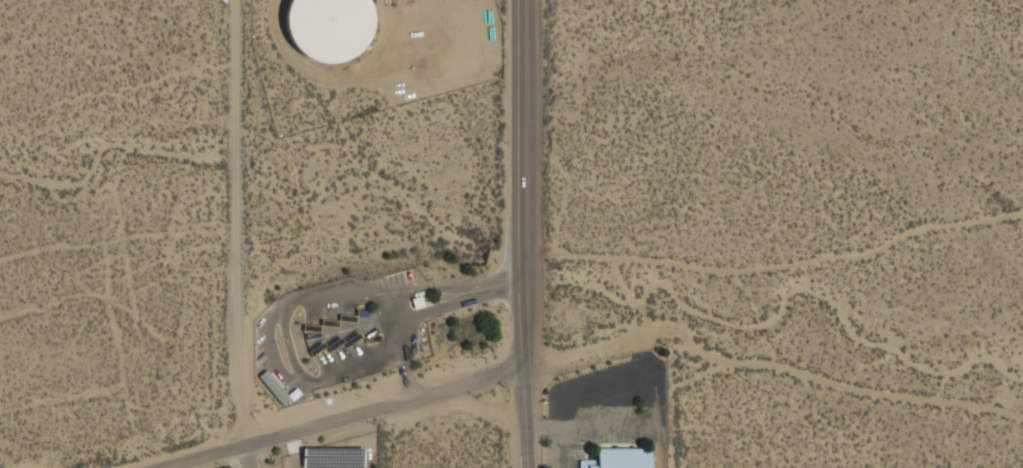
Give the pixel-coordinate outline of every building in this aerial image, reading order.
[(298,50),(312,60),(328,63),(344,60),(358,51),(367,38),(371,22),(368,5),(365,0),(293,0),(290,4),(286,20),(289,36),(298,50)] [(598,460),(579,460),(579,467),(650,467),(650,453),(641,453),(641,449),(598,449),(598,460)]
